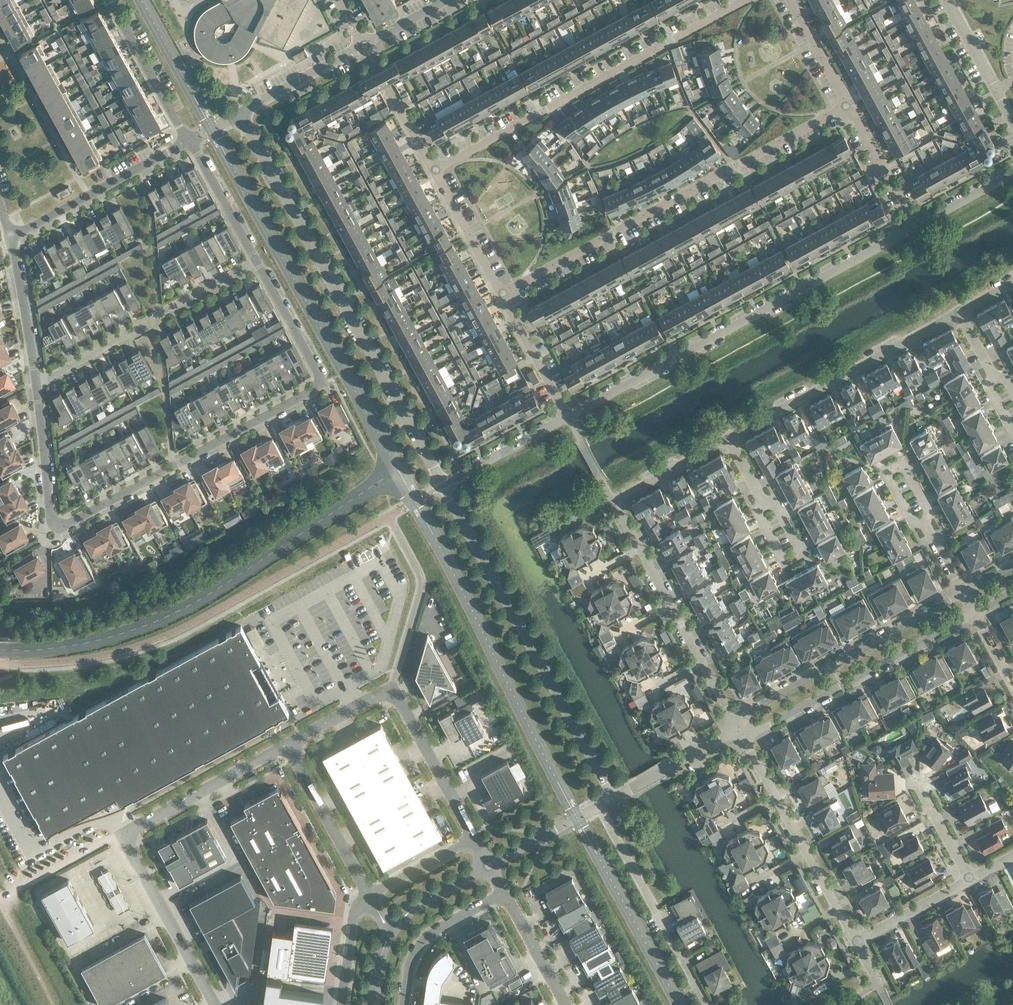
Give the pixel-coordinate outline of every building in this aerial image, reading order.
[(16,0),(6,0),(0,3),(0,15),(19,5),(16,0)] [(93,0),(74,0),(70,2),(76,12),(94,2),(93,0)] [(210,6),(207,8),(204,11),(201,13),(199,16),(197,20),(196,23),(195,27),(195,30),(195,34),(195,37),(196,41),(197,44),(199,48),(201,51),(203,53),(206,56),(209,58),(213,60),(216,61),(220,62),(223,62),(225,62),(226,62),(227,62),(228,60),(232,59),(235,60),(236,60),(236,59),(237,59),(241,57),(244,55),(246,52),(248,49),(250,46),(258,32),(283,45),(307,0),(222,0),(210,6)] [(394,0),(369,0),(370,2),(369,3),(373,9),(374,8),(375,10),(374,11),(377,17),(393,9),(394,9),(395,10),(396,9),(397,9),(397,8),(398,7),(397,6),(394,0)] [(516,17),(507,0),(500,4),(501,4),(498,6),(507,22),(516,17)] [(518,0),(507,0),(516,17),(525,12),(518,0)] [(530,0),(518,0),(525,12),(534,7),(530,0)] [(664,0),(653,0),(652,0),(661,17),(671,11),(664,0)] [(676,0),(664,0),(671,11),(677,8),(677,7),(679,6),(676,0)] [(833,0),(823,0),(814,5),(817,11),(818,11),(819,13),(835,5),(833,0)] [(900,11),(916,2),(915,0),(898,0),(895,2),(900,11)] [(649,2),(639,7),(648,24),(658,18),(649,2)] [(920,9),(916,2),(900,11),(905,20),(920,12),(919,9),(920,9)] [(52,4),(48,6),(51,12),(56,10),(52,4)] [(24,15),(19,5),(0,15),(6,25),(24,15)] [(840,14),(835,5),(819,13),(821,16),(820,16),(824,23),(840,14)] [(507,22),(498,6),(496,7),(489,10),(498,27),(507,22)] [(648,24),(639,7),(630,12),(639,28),(641,27),(642,27),(648,24)] [(59,16),(56,10),(51,12),(54,19),(59,16)] [(81,21),(86,31),(105,21),(99,11),(81,21)] [(639,28),(630,12),(621,17),(630,34),(637,30),(636,30),(639,28)] [(922,14),(920,12),(905,20),(909,29),(926,20),(922,14)] [(478,17),(475,18),(484,34),(493,29),(484,13),(478,16),(478,17)] [(845,23),(840,14),(824,23),(827,29),(828,29),(829,32),(845,23)] [(29,24),(24,15),(6,25),(11,34),(29,24)] [(630,34),(621,17),(612,22),(621,38),(623,37),(624,37),(630,34)] [(484,34),(475,18),(473,20),(473,19),(466,23),(475,39),(484,34)] [(929,27),(926,20),(909,29),(914,38),(930,29),(929,27)] [(110,30),(105,21),(86,31),(91,40),(110,30)] [(621,38),(612,22),(603,27),(612,43),(619,40),(618,39),(621,38)] [(475,39),(466,23),(460,26),(460,27),(458,28),(466,44),(475,39)] [(35,34),(29,24),(11,34),(16,44),(35,34)] [(612,43),(603,27),(594,32),(603,48),(605,46),(606,47),(612,43)] [(466,44),(458,28),(455,29),(448,32),(457,49),(466,44)] [(833,39),(836,46),(853,37),(848,28),(832,36),(833,39)] [(931,32),(930,29),(914,38),(919,47),(936,38),(932,32),(931,32)] [(115,40),(110,30),(91,40),(96,50),(115,40)] [(68,32),(63,35),(67,41),(72,39),(68,32)] [(457,49),(448,32),(442,36),(442,37),(440,38),(448,54),(457,49)] [(603,48),(594,32),(585,37),(594,53),(601,50),(600,49),(603,48)] [(594,53),(585,37),(576,42),(585,58),(588,56),(588,57),(594,53)] [(858,46),(853,37),(836,46),(840,52),(842,54),(858,46)] [(448,54),(440,38),(437,39),(430,42),(439,59),(448,54)] [(939,45),(936,38),(919,47),(924,56),(940,47),(939,45)] [(75,45),(72,39),(67,41),(70,48),(75,45)] [(120,49),(115,40),(96,50),(95,50),(100,60),(102,59),(120,49)] [(439,59),(430,42),(424,46),(422,48),(430,63),(439,59)] [(585,58),(576,42),(567,47),(576,63),(583,59),(585,58)] [(40,43),(36,45),(21,53),(26,63),(45,53),(40,43)] [(863,55),(858,46),(842,54),(843,57),(846,64),(863,55)] [(576,63),(567,47),(559,51),(567,67),(570,66),(570,67),(576,63)] [(941,50),(940,47),(924,56),(929,65),(945,56),(942,49),(941,50)] [(304,49),(293,55),(294,55),(297,61),(296,61),(296,62),(308,55),(308,56),(308,55),(305,48),(304,49)] [(430,63),(422,48),(419,49),(419,48),(412,52),(421,68),(430,63)] [(720,55),(718,48),(708,51),(706,50),(705,50),(703,50),(702,51),(701,53),(695,54),(699,65),(721,58),(720,55)] [(125,59),(120,49),(102,59),(107,69),(125,59)] [(79,51),(74,54),(77,60),(82,58),(79,51)] [(567,67),(559,51),(550,56),(559,73),(565,69),(567,67)] [(421,68),(412,52),(406,56),(404,57),(412,73),(421,68)] [(868,52),(863,55),(846,64),(850,70),(852,72),(867,64),(873,61),(868,52)] [(45,54),(45,53),(26,63),(32,73),(50,63),(50,62),(47,64),(42,55),(45,54)] [(559,73),(550,56),(541,61),(549,77),(552,76),(559,73)] [(949,62),(945,56),(929,65),(934,74),(950,65),(948,63),(949,62)] [(412,73),(404,57),(401,59),(401,58),(395,62),(404,78),(412,73)] [(85,64),(82,58),(77,60),(81,66),(85,64)] [(721,58),(699,65),(702,75),(724,67),(722,61),(721,58)] [(131,68),(125,59),(107,69),(106,69),(111,79),(112,78),(131,68)] [(549,77),(541,61),(532,66),(541,83),(547,79),(547,78),(549,77)] [(404,78),(395,62),(388,65),(388,66),(386,67),(385,67),(379,70),(371,75),(368,77),(368,76),(361,80),(370,96),(380,91),(377,86),(386,81),(391,78),(394,83),(404,78)] [(661,66),(668,83),(677,80),(671,62),(663,65),(664,65),(661,66)] [(55,72),(50,63),(32,73),(37,82),(55,72)] [(872,73),(867,64),(852,72),(853,75),(852,75),(856,82),(872,73)] [(951,68),(950,65),(934,74),(939,83),(955,74),(952,67),(951,68)] [(541,83),(532,66),(522,72),(531,88),(541,83)] [(668,83),(661,66),(660,66),(661,67),(658,68),(658,67),(651,70),(658,87),(668,83)] [(727,74),(724,67),(702,75),(705,85),(710,83),(728,77),(727,77),(726,74),(727,74)] [(136,77),(131,68),(112,78),(117,88),(136,77)] [(89,70),(84,73),(88,79),(92,77),(89,70)] [(658,87),(651,70),(644,73),(644,74),(642,75),(642,74),(641,74),(649,91),(658,87)] [(61,82),(55,72),(37,82),(42,92),(61,82)] [(519,73),(509,79),(518,95),(528,90),(519,73)] [(877,82),(872,73),(856,82),(859,88),(860,88),(861,90),(877,82)] [(649,91),(641,74),(641,75),(639,76),(639,75),(632,79),(640,95),(649,91)] [(959,80),(955,74),(939,83),(944,92),(959,83),(958,81),(959,80)] [(96,83),(92,77),(88,79),(91,85),(96,83)] [(141,87),(136,77),(117,88),(116,88),(121,98),(122,97),(141,87)] [(728,77),(710,83),(714,93),(731,86),(729,80),(728,80),(727,77),(728,77)] [(518,95),(509,79),(500,83),(509,99),(511,98),(512,99),(518,95)] [(640,95),(632,79),(625,82),(626,83),(623,84),(623,83),(631,100),(640,95)] [(370,96),(361,80),(355,83),(355,84),(353,85),(361,101),(370,96)] [(62,81),(61,82),(42,92),(47,101),(66,91),(67,90),(62,81)] [(882,91),(877,82),(861,90),(863,93),(862,93),(866,100),(882,91)] [(509,99),(500,83),(491,88),(500,105),(507,101),(506,101),(509,99)] [(631,100),(623,83),(622,83),(623,84),(620,85),(613,88),(622,105),(631,100)] [(961,86),(959,83),(944,92),(949,101),(965,92),(961,85),(961,86)] [(361,101),(353,85),(350,87),(350,86),(343,90),(352,106),(361,101)] [(146,96),(141,87),(122,97),(128,107),(146,96)] [(500,105),(491,88),(482,93),(491,109),(493,108),(494,108),(500,105)] [(622,105),(613,88),(607,92),(605,94),(605,93),(604,93),(614,109),(622,105)] [(99,89),(95,92),(98,98),(103,95),(99,89)] [(718,100),(724,109),(739,97),(738,98),(737,95),(733,89),(718,100)] [(352,106),(343,90),(337,93),(337,94),(335,95),(343,111),(352,106)] [(71,101),(66,91),(47,101),(52,111),(71,101)] [(887,99),(882,91),(866,100),(869,106),(870,106),(871,108),(887,99)] [(969,98),(965,92),(949,101),(953,110),(969,101),(968,99),(969,98)] [(491,109),(482,93),(473,98),(482,115),(489,111),(488,110),(491,109)] [(617,115),(614,109),(604,93),(605,94),(602,95),(595,99),(605,115),(608,120),(617,115)] [(106,102),(103,95),(98,98),(101,104),(106,102)] [(343,111),(335,95),(332,97),(332,96),(326,100),(335,116),(343,111)] [(151,106),(146,96),(128,107),(133,116),(151,106)] [(739,98),(739,97),(724,109),(730,117),(745,105),(741,100),(740,100),(739,98)] [(482,115),(473,98),(464,103),(473,119),(475,118),(476,118),(482,115)] [(895,107),(891,98),(887,99),(871,108),(873,111),(872,111),(876,117),(892,108),(895,107)] [(605,115),(595,99),(589,103),(587,105),(587,104),(597,120),(605,115)] [(335,116),(326,100),(319,103),(319,104),(317,105),(326,121),(335,116)] [(76,110),(71,101),(52,111),(58,120),(76,110)] [(971,103),(969,101),(953,110),(958,119),(975,110),(971,103)] [(473,119),(464,103),(455,108),(464,124),(471,121),(470,120),(473,119)] [(597,120),(587,104),(586,104),(587,105),(584,106),(578,110),(588,125),(597,120)] [(326,121),(317,105),(314,106),(308,109),(320,132),(320,131),(317,125),(326,121)] [(750,111),(745,105),(730,117),(737,125),(751,113),(749,111),(750,111)] [(156,115),(151,106),(133,116),(138,126),(156,115)] [(110,108),(105,111),(108,117),(113,114),(110,108)] [(464,124),(455,108),(446,113),(455,129),(458,127),(458,128),(464,124)] [(897,117),(892,108),(876,117),(879,124),(880,124),(881,126),(897,117)] [(913,108),(908,111),(911,117),(916,114),(913,108)] [(308,109),(291,118),(290,119),(290,120),(289,120),(289,121),(289,122),(289,123),(290,123),(290,124),(291,125),(291,126),(317,133),(320,132),(308,109)] [(81,119),(76,110),(58,120),(63,130),(81,119)] [(592,130),(588,125),(578,110),(572,114),(572,115),(570,116),(569,116),(584,136),(592,130)] [(978,116),(975,110),(958,119),(963,128),(979,119),(978,116)] [(455,129),(446,113),(437,118),(446,134),(453,131),(453,130),(455,129)] [(752,113),(751,113),(737,125),(744,133),(745,133),(746,133),(748,132),(749,131),(750,130),(750,128),(758,121),(753,115),(753,116),(751,114),(752,113)] [(116,121),(113,114),(108,117),(112,123),(116,121)] [(162,125),(156,115),(138,126),(143,135),(148,133),(150,137),(159,132),(157,128),(162,125)] [(706,115),(702,118),(705,123),(710,120),(706,115)] [(584,136),(569,116),(570,116),(567,118),(561,122),(575,142),(584,136)] [(690,120),(686,124),(693,133),(701,127),(694,117),(690,120)] [(902,126),(897,117),(881,126),(882,129),(885,135),(902,126)] [(446,134),(437,118),(428,123),(430,127),(430,128),(431,128),(437,139),(439,137),(440,138),(446,134)] [(87,129),(81,119),(63,130),(68,139),(87,129)] [(980,121),(979,119),(963,128),(968,136),(962,139),(962,140),(985,128),(981,121),(980,121)] [(714,125),(710,120),(705,123),(709,128),(714,125)] [(370,131),(375,140),(390,132),(389,129),(390,129),(386,122),(370,131)] [(689,128),(686,125),(681,129),(685,133),(689,128)] [(287,131),(287,132),(296,148),(319,136),(317,133),(291,126),(290,126),(289,127),(288,127),(287,128),(287,129),(287,130),(287,131)] [(907,135),(902,126),(885,135),(889,142),(889,141),(891,144),(907,135)] [(120,127),(115,129),(119,136),(123,133),(120,127)] [(974,146),(977,147),(990,150),(990,149),(991,149),(992,149),(993,148),(994,148),(994,147),(994,146),(994,145),(994,144),(985,128),(962,140),(964,143),(974,146)] [(87,129),(68,139),(73,149),(92,138),(91,138),(88,140),(84,131),(87,129)] [(564,134),(560,129),(556,132),(560,137),(564,134)] [(392,134),(390,132),(375,140),(380,149),(396,140),(392,134)] [(719,132),(715,135),(719,140),(723,137),(719,132)] [(919,143),(913,132),(907,135),(891,144),(892,146),(892,147),(895,154),(911,145),(912,147),(919,143)] [(127,140),(123,133),(119,136),(122,142),(127,140)] [(568,139),(564,134),(560,137),(564,142),(568,139)] [(319,137),(319,136),(296,148),(300,155),(302,157),(317,148),(313,140),(319,137)] [(727,142),(723,137),(719,140),(723,145),(727,142)] [(853,153),(844,137),(842,138),(841,138),(835,141),(844,158),(853,153)] [(97,148),(92,138),(73,149),(78,158),(97,148)] [(709,138),(701,145),(712,160),(712,159),(714,157),(714,158),(721,153),(709,138)] [(548,147),(541,139),(536,143),(535,143),(533,143),(532,145),(531,146),(531,148),(523,155),(528,160),(530,162),(530,163),(544,151),(548,147)] [(399,147),(396,140),(380,149),(384,158),(400,150),(399,147)] [(844,158),(835,141),(828,145),(829,146),(826,147),(835,163),(844,158)] [(597,143),(592,147),(596,151),(600,147),(597,143)] [(990,150),(977,147),(974,146),(964,143),(961,144),(973,167),(990,158),(990,157),(991,157),(991,156),(992,155),(992,154),(991,154),(991,153),(991,152),(990,152),(990,151),(990,150)] [(973,167),(961,144),(960,144),(964,150),(955,155),(964,171),(966,170),(967,170),(973,167)] [(685,156),(695,171),(694,171),(697,169),(697,170),(703,166),(693,150),(689,145),(681,151),(685,156)] [(712,160),(701,145),(693,150),(703,166),(710,161),(709,161),(711,159),(712,160)] [(596,151),(592,147),(587,152),(591,156),(596,151)] [(835,163),(826,147),(824,148),(823,148),(817,151),(826,168),(835,163)] [(102,158),(97,148),(78,158),(84,168),(89,165),(91,169),(100,165),(98,160),(102,158)] [(322,157),(317,148),(302,157),(303,160),(302,160),(306,166),(322,157)] [(402,152),(400,150),(384,158),(389,167),(406,158),(402,152)] [(551,159),(544,151),(530,163),(530,162),(532,164),(532,165),(536,170),(551,159)] [(826,168),(817,151),(810,155),(811,155),(808,157),(817,173),(826,168)] [(964,171),(955,155),(946,160),(955,176),(962,173),(961,172),(964,171)] [(695,171),(685,156),(676,161),(686,177),(692,173),(692,172),(694,171),(694,172),(695,171)] [(327,166),(322,157),(306,166),(310,173),(310,172),(311,175),(327,166)] [(817,173),(808,157),(806,158),(799,161),(808,177),(817,173)] [(409,165),(406,158),(389,167),(394,176),(410,168),(409,165)] [(557,167),(551,159),(536,170),(540,176),(541,175),(543,178),(542,178),(557,167)] [(955,176),(946,160),(937,165),(946,181),(948,179),(949,180),(955,176)] [(686,177),(676,161),(667,166),(677,182),(679,180),(679,181),(686,177)] [(808,177),(799,161),(793,165),(790,167),(799,182),(808,177)] [(208,190),(195,165),(187,169),(192,178),(187,181),(182,172),(195,197),(195,196),(201,193),(201,194),(208,190)] [(946,181),(937,165),(928,170),(937,186),(944,183),(943,182),(946,181)] [(332,175),(327,166),(311,175),(313,177),(312,178),(316,184),(332,175)] [(677,182),(667,166),(659,171),(668,187),(674,184),(674,183),(676,182),(677,182)] [(564,176),(557,167),(542,178),(543,178),(545,180),(544,181),(548,187),(564,176)] [(799,182),(790,167),(788,168),(788,167),(781,171),(790,187),(799,182)] [(411,170),(410,168),(394,176),(399,185),(416,176),(412,170),(411,170)] [(937,186),(928,170),(919,175),(928,191),(931,189),(931,190),(937,186)] [(668,187),(659,171),(650,176),(659,192),(658,192),(661,190),(661,191),(668,187)] [(790,187),(781,171),(775,174),(775,175),(773,176),(781,192),(790,187)] [(195,197),(182,172),(174,176),(179,185),(173,188),(168,179),(182,204),(182,203),(188,200),(188,201),(195,197)] [(337,184),(332,175),(316,184),(319,191),(320,190),(321,193),(337,184)] [(928,191),(919,175),(910,180),(919,196),(926,192),(928,191)] [(419,183),(416,176),(399,185),(404,194),(420,185),(418,183),(419,183)] [(659,192),(650,176),(641,180),(649,197),(656,194),(656,193),(658,192),(659,192)] [(781,192),(773,176),(770,178),(770,177),(763,181),(772,197),(781,192)] [(864,183),(861,178),(855,181),(858,187),(864,183)] [(182,204),(168,179),(161,183),(166,192),(160,195),(155,186),(169,211),(174,207),(175,208),(182,204)] [(649,197),(641,180),(632,184),(640,201),(642,200),(649,197)] [(772,197),(763,181),(753,186),(762,202),(772,197)] [(554,199),(571,192),(567,182),(550,189),(553,196),(554,198),(554,199)] [(342,193),(337,184),(321,193),(323,195),(322,196),(326,202),(342,193)] [(640,201),(632,184),(623,189),(630,206),(637,203),(637,202),(639,201),(640,202),(640,201)] [(851,184),(845,187),(848,192),(854,189),(851,184)] [(421,188),(420,185),(404,194),(409,203),(425,194),(422,188),(421,188)] [(72,192),(69,186),(57,192),(60,199),(61,199),(72,192)] [(169,211),(155,186),(148,190),(153,199),(155,218),(156,218),(156,217),(161,215),(162,215),(169,211)] [(848,192),(845,187),(840,190),(842,195),(848,192)] [(750,188),(741,193),(750,209),(759,204),(750,188)] [(630,206),(623,189),(614,192),(621,210),(621,209),(623,208),(623,209),(630,206)] [(575,202),(571,192),(554,199),(555,201),(555,202),(557,208),(575,202)] [(621,210),(614,192),(604,196),(611,214),(618,211),(618,210),(620,209),(620,210),(621,210)] [(347,202),(342,193),(326,202),(329,209),(330,208),(331,211),(347,202)] [(750,209),(741,193),(734,197),(732,199),(741,214),(750,209)] [(429,200),(425,194),(409,203),(414,212),(430,203),(428,201),(429,200)] [(831,195),(825,198),(828,203),(834,200),(831,195)] [(886,214),(877,197),(867,203),(876,220),(877,219),(878,220),(883,217),(883,216),(886,214)] [(828,203),(825,198),(820,201),(822,206),(828,203)] [(741,214),(732,199),(729,200),(729,199),(723,203),(732,219),(741,214)] [(217,206),(215,202),(208,206),(210,210),(217,206)] [(352,211),(347,202),(331,211),(332,213),(332,214),(335,220),(352,211)] [(578,212),(575,202),(557,208),(559,215),(560,215),(561,217),(560,218),(578,212)] [(431,206),(430,203),(414,212),(419,221),(435,212),(432,205),(431,206)] [(732,219),(723,203),(716,206),(717,207),(714,208),(723,224),(732,219)] [(876,220),(867,203),(857,208),(866,225),(869,224),(871,224),(875,222),(876,220)] [(126,234),(127,234),(134,230),(120,205),(113,209),(118,219),(112,222),(121,237),(126,234)] [(811,205),(805,209),(808,214),(814,211),(811,205)] [(723,224),(714,208),(712,210),(711,209),(705,213),(714,229),(723,224)] [(866,225),(857,208),(847,214),(856,231),(857,230),(858,231),(863,228),(863,227),(866,225)] [(808,214),(805,209),(800,212),(802,217),(808,214)] [(357,220),(352,211),(335,220),(339,226),(341,229),(357,220)] [(439,218),(435,212),(419,221),(424,230),(439,221),(438,219),(439,218)] [(581,223),(578,212),(560,218),(561,218),(561,220),(561,221),(563,228),(573,225),(575,225),(576,226),(578,225),(579,224),(580,223),(581,223)] [(114,242),(121,238),(121,237),(112,222),(107,213),(100,217),(105,226),(99,229),(107,244),(113,241),(114,242)] [(714,229),(705,213),(698,216),(699,217),(696,218),(705,234),(714,229)] [(856,231),(847,214),(837,219),(846,236),(849,234),(851,235),(855,232),(856,231)] [(791,216),(785,220),(788,225),(794,222),(791,216)] [(705,234),(696,218),(694,219),(693,219),(687,222),(696,239),(705,234)] [(846,236),(837,219),(827,225),(836,241),(837,241),(838,242),(843,239),(843,238),(846,236)] [(92,233),(86,237),(94,252),(100,248),(100,249),(108,245),(107,244),(99,229),(94,220),(87,224),(92,233)] [(362,229),(357,220),(341,229),(342,231),(345,238),(362,229)] [(788,225),(785,220),(780,223),(782,228),(788,225)] [(441,224),(439,221),(424,230),(429,239),(445,230),(441,223),(441,224)] [(696,239),(687,222),(680,226),(681,227),(678,228),(687,244),(696,239)] [(168,228),(171,232),(178,228),(176,224),(168,228)] [(221,230),(215,233),(223,248),(229,245),(234,254),(241,250),(228,225),(220,229),(221,230)] [(836,241),(827,225),(817,230),(826,247),(829,245),(831,246),(835,243),(836,242),(836,241)] [(95,252),(94,252),(86,237),(81,227),(74,231),(87,256),(95,252)] [(687,244),(678,228),(676,229),(675,229),(669,232),(678,249),(687,244)] [(366,238),(362,229),(345,238),(349,244),(351,247),(366,238)] [(449,236),(445,230),(429,239),(434,248),(449,239),(448,237),(449,236)] [(826,247),(817,230),(807,235),(816,252),(817,252),(818,253),(823,250),(823,248),(826,247)] [(764,231),(758,234),(761,240),(767,236),(764,231)] [(228,257),(223,248),(215,233),(215,232),(207,236),(208,237),(202,240),(210,255),(216,252),(221,261),(228,257)] [(678,249),(669,232),(663,236),(660,238),(669,254),(678,249)] [(68,234),(60,238),(63,243),(57,246),(68,266),(74,262),(74,263),(81,259),(68,234)] [(761,240),(758,234),(753,237),(756,243),(761,240)] [(816,252),(807,235),(797,241),(806,258),(809,256),(811,257),(815,254),(816,253),(816,252)] [(803,259),(806,258),(797,241),(794,236),(784,241),(796,264),(797,263),(798,264),(803,261),(803,259)] [(371,247),(366,238),(351,247),(352,249),(351,249),(355,256),(371,247)] [(669,254),(660,238),(658,239),(658,238),(651,242),(660,258),(669,254)] [(215,264),(210,255),(202,240),(201,239),(194,243),(194,244),(189,247),(197,262),(203,259),(208,268),(215,264)] [(61,270),(68,266),(57,246),(55,241),(47,245),(61,270)] [(660,258),(651,242),(645,246),(642,247),(651,263),(660,258)] [(744,242),(738,245),(741,250),(747,247),(744,242)] [(143,247),(141,243),(133,247),(136,251),(143,247)] [(436,253),(441,262),(458,253),(454,246),(453,247),(452,244),(436,253)] [(741,250),(738,245),(733,248),(736,254),(741,250)] [(202,271),(197,262),(189,247),(188,247),(181,251),(175,254),(184,269),(189,266),(195,275),(202,271)] [(376,256),(371,247),(355,256),(358,262),(359,262),(360,264),(376,256)] [(651,263),(642,247),(640,249),(640,248),(633,252),(642,268),(651,263)] [(48,278),(55,274),(41,249),(34,253),(39,262),(42,281),(42,280),(47,277),(48,278)] [(120,254),(122,258),(130,254),(128,250),(120,254)] [(780,250),(770,256),(779,273),(782,271),(784,272),(788,269),(789,267),(790,267),(780,250)] [(642,268),(633,252),(623,257),(632,274),(642,268)] [(461,259),(458,253),(441,262),(446,271),(462,262),(461,260),(461,259)] [(724,253),(718,256),(721,261),(727,258),(724,253)] [(181,283),(189,279),(184,269),(175,254),(168,258),(162,262),(171,277),(177,274),(181,283)] [(381,265),(376,256),(360,264),(362,267),(361,267),(365,274),(381,265)] [(721,261),(718,256),(713,259),(716,265),(721,261)] [(779,273),(770,256),(760,261),(769,278),(770,278),(772,278),(776,276),(777,274),(779,273)] [(620,259),(611,264),(619,281),(629,275),(620,259)] [(769,278),(760,261),(750,267),(759,284),(762,282),(764,282),(768,280),(769,278)] [(463,265),(462,262),(446,271),(451,280),(467,271),(464,264),(463,265)] [(120,268),(118,264),(111,268),(113,272),(120,268)] [(619,281),(611,264),(604,268),(602,270),(611,285),(619,281)] [(704,264),(698,267),(701,272),(707,269),(704,264)] [(386,274),(381,265),(365,274),(368,280),(369,280),(370,283),(386,274)] [(701,272),(698,267),(693,270),(696,275),(701,272)] [(759,284),(750,267),(740,272),(749,289),(750,289),(752,289),(756,287),(757,285),(759,284)] [(611,285),(602,270),(599,271),(599,270),(593,274),(602,290),(611,285)] [(471,277),(467,271),(451,280),(456,289),(472,280),(470,278),(471,277)] [(749,289),(740,272),(730,278),(739,294),(742,293),(744,293),(748,291),(749,289)] [(602,290),(593,274),(586,277),(586,278),(584,279),(593,295),(602,290)] [(684,275),(678,278),(681,283),(687,280),(684,275)] [(681,283),(678,278),(673,281),(676,286),(681,283)] [(739,294),(730,278),(720,283),(729,300),(730,300),(732,300),(736,298),(737,296),(739,294)] [(374,290),(377,297),(394,288),(389,279),(373,287),(374,290)] [(593,295),(584,279),(582,281),(581,280),(575,284),(584,300),(593,295)] [(141,305),(127,280),(120,284),(120,285),(114,288),(114,287),(127,312),(122,303),(128,300),(133,309),(141,305)] [(473,283),(472,280),(456,289),(461,298),(477,289),(474,282),(473,283)] [(273,308),(260,283),(252,287),(257,296),(251,299),(246,290),(260,315),(266,312),(273,308)] [(729,300),(720,283),(710,289),(719,305),(722,304),(724,304),(728,302),(729,300)] [(584,300),(575,284),(568,287),(569,288),(566,289),(575,305),(584,300)] [(64,290),(62,286),(36,300),(37,305),(64,290)] [(664,286),(658,289),(661,294),(667,291),(664,286)] [(127,312),(114,287),(106,291),(107,292),(101,295),(114,319),(109,310),(115,307),(120,316),(127,312)] [(399,297),(394,288),(377,297),(381,303),(382,303),(383,305),(399,297)] [(481,295),(477,289),(461,298),(466,307),(481,298),(480,296),(481,295)] [(575,305),(566,289),(564,291),(563,290),(557,294),(566,310),(575,305)] [(661,294),(658,289),(653,292),(656,297),(661,294)] [(719,305),(710,289),(700,294),(709,311),(710,311),(712,311),(716,309),(717,307),(719,305)] [(260,315),(246,290),(239,294),(244,303),(238,307),(233,298),(247,323),(247,322),(252,319),(253,319),(260,315)] [(566,310),(557,294),(550,297),(551,298),(548,299),(557,315),(566,310)] [(709,311),(700,294),(690,299),(699,316),(702,315),(704,315),(708,313),(709,311)] [(114,319),(101,295),(93,299),(94,299),(88,302),(87,302),(101,327),(96,318),(102,314),(107,323),(114,319)] [(404,306),(399,297),(383,305),(384,308),(387,315),(404,306)] [(247,323),(233,298),(226,302),(231,311),(225,314),(220,305),(234,330),(233,329),(239,326),(240,327),(247,323)] [(483,301),(481,298),(466,307),(471,316),(487,307),(483,300),(483,301)] [(557,315),(548,299),(546,300),(545,300),(539,303),(548,320),(557,315)] [(699,316),(690,299),(680,305),(689,322),(690,322),(691,322),(696,320),(697,318),(699,316)] [(994,304),(1005,324),(1010,322),(1012,325),(1012,310),(1010,304),(1008,305),(1004,299),(994,304)] [(637,301),(631,304),(634,309),(640,306),(637,301)] [(101,327),(87,302),(80,306),(75,310),(74,309),(88,334),(83,325),(89,322),(94,331),(101,327)] [(548,320),(539,303),(532,307),(533,308),(530,309),(539,325),(548,320)] [(634,309),(631,304),(626,307),(629,312),(634,309)] [(1005,324),(994,304),(977,314),(984,326),(984,325),(995,345),(1005,339),(1002,334),(1000,335),(993,321),(1001,317),(1005,324)] [(234,330),(220,305),(213,309),(218,318),(212,321),(207,312),(220,337),(221,337),(220,336),(226,333),(226,334),(234,330)] [(689,322),(680,305),(670,310),(679,327),(682,326),(684,326),(688,324),(689,322)] [(408,315),(404,306),(387,315),(391,321),(393,323),(408,315)] [(490,313),(487,307),(471,316),(475,325),(491,316),(490,313)] [(88,334),(74,309),(67,313),(67,314),(61,317),(61,316),(75,341),(70,332),(76,329),(81,338),(88,334)] [(679,327),(670,310),(660,316),(669,333),(670,332),(671,333),(676,330),(677,329),(679,327)] [(617,311),(611,315),(614,320),(620,317),(617,311)] [(220,337),(207,312),(200,316),(205,325),(199,328),(194,319),(207,344),(213,340),(213,341),(220,337)] [(413,324),(408,315),(393,323),(394,326),(393,326),(397,333),(413,324)] [(614,320),(611,315),(606,318),(609,323),(614,320)] [(75,341),(61,316),(54,320),(54,321),(48,324),(57,339),(63,336),(67,345),(75,341)] [(493,318),(491,316),(475,325),(480,334),(497,325),(493,318)] [(207,344),(194,319),(186,323),(191,332),(186,335),(181,326),(194,351),(200,348),(207,344)] [(654,319),(643,325),(652,342),(655,340),(657,341),(661,338),(662,337),(663,336),(654,319)] [(282,324),(280,320),(273,324),(275,328),(282,324)] [(597,322),(591,326),(594,331),(600,328),(597,322)] [(418,333),(413,324),(397,333),(401,339),(402,341),(418,333)] [(500,331),(497,325),(480,334),(485,342),(501,334),(500,331)] [(652,342),(643,325),(633,331),(642,347),(643,347),(645,348),(649,345),(650,344),(652,342)] [(194,351),(181,326),(173,330),(178,339),(172,343),(167,334),(181,359),(181,358),(187,355),(194,351)] [(594,331),(591,326),(586,329),(589,334),(594,331)] [(286,331),(284,327),(276,331),(278,335),(286,331)] [(957,340),(951,328),(933,338),(944,358),(945,357),(940,350),(948,345),(956,359),(954,361),(959,371),(970,366),(956,341),(957,340)] [(642,347),(633,331),(623,336),(632,353),(635,351),(637,352),(641,349),(642,348),(642,347)] [(423,342),(418,333),(402,341),(404,344),(403,344),(407,351),(423,342)] [(577,333),(571,336),(574,342),(580,339),(577,333)] [(181,359),(167,334),(160,338),(165,346),(167,365),(173,362),(174,362),(181,359)] [(502,336),(501,334),(485,342),(490,351),(507,342),(503,336),(502,336)] [(574,342),(571,336),(566,340),(569,345),(574,342)] [(632,353),(623,336),(613,342),(622,358),(623,358),(625,359),(629,356),(630,354),(632,353)] [(944,358),(933,338),(923,343),(927,350),(925,351),(932,364),(934,368),(942,364),(940,360),(944,358)] [(3,341),(0,343),(0,365),(10,359),(5,350),(7,348),(3,341)] [(233,346),(235,350),(243,346),(240,342),(233,346)] [(250,345),(252,350),(259,346),(257,342),(250,345)] [(428,351),(423,342),(407,351),(410,357),(411,357),(412,359),(428,351)] [(510,349),(507,342),(490,351),(495,360),(511,352),(509,349),(510,349)] [(559,350),(564,347),(561,342),(556,345),(559,350)] [(622,358),(613,342),(603,347),(612,364),(615,362),(617,363),(621,360),(622,359),(622,358)] [(306,368),(292,343),(285,347),(286,348),(280,351),(279,351),(293,376),(288,367),(294,363),(299,372),(306,368)] [(612,364),(603,347),(593,352),(602,369),(603,369),(605,370),(609,367),(610,365),(612,364)] [(145,377),(145,378),(153,374),(139,349),(132,353),(135,358),(129,362),(126,356),(139,381),(145,377)] [(227,349),(220,353),(222,357),(229,353),(227,349)] [(293,376),(279,351),(272,355),(266,358),(280,383),(275,374),(281,371),(286,380),(293,376)] [(433,359),(428,351),(412,359),(414,362),(413,362),(417,368),(433,359)] [(914,356),(912,358),(909,351),(898,357),(902,363),(901,364),(909,377),(911,376),(914,382),(922,378),(919,372),(922,370),(914,356)] [(512,354),(511,352),(495,360),(500,370),(517,361),(513,354),(512,354)] [(602,369),(593,352),(583,358),(592,375),(595,373),(597,374),(601,371),(602,370),(602,369)] [(139,381),(126,356),(119,360),(123,369),(118,372),(113,364),(126,388),(132,385),(139,381)] [(280,383),(266,358),(259,362),(253,366),(253,365),(267,390),(262,381),(268,378),(272,387),(280,383)] [(592,375),(583,358),(573,363),(582,380),(583,380),(585,380),(589,378),(590,376),(592,375)] [(438,368),(433,359),(417,368),(420,375),(421,375),(422,377),(438,368)] [(582,380),(573,363),(563,369),(572,386),(575,384),(577,385),(581,382),(582,381),(582,380)] [(879,368),(877,369),(888,389),(892,386),(894,390),(901,386),(900,382),(892,368),(890,370),(887,363),(884,365),(884,364),(879,367),(879,368)] [(126,388),(113,364),(105,368),(110,377),(104,380),(100,371),(99,371),(113,396),(113,395),(119,392),(126,388)] [(267,390),(253,365),(246,369),(246,370),(240,373),(240,372),(253,397),(249,388),(254,385),(259,394),(267,390)] [(2,368),(0,369),(0,391),(13,384),(13,385),(14,385),(7,372),(5,373),(2,368)] [(443,377),(438,368),(422,377),(423,380),(426,386),(443,377)] [(533,369),(527,372),(533,384),(540,380),(533,369)] [(888,389),(877,369),(867,374),(870,380),(868,382),(876,395),(878,399),(885,395),(883,391),(888,389)] [(935,370),(930,373),(936,384),(941,381),(935,370)] [(113,396),(99,371),(92,375),(97,384),(91,387),(86,378),(100,403),(100,402),(106,399),(106,400),(113,396)] [(253,397),(240,372),(233,376),(233,377),(227,380),(227,379),(240,404),(235,395),(241,392),(246,401),(253,397)] [(947,381),(956,396),(972,388),(963,372),(947,381)] [(936,384),(930,373),(925,376),(931,387),(936,384)] [(448,386),(443,377),(426,386),(430,393),(430,392),(432,395),(448,386)] [(100,403),(86,378),(79,382),(84,391),(78,394),(73,385),(87,410),(87,409),(92,406),(93,407),(100,403)] [(240,404),(227,379),(219,383),(220,384),(214,387),(213,387),(227,412),(227,411),(222,403),(228,399),(233,408),(240,404)] [(539,404),(527,382),(518,387),(521,393),(529,409),(532,407),(532,408),(539,404)] [(858,387),(856,389),(852,382),(842,388),(845,394),(845,395),(852,408),(854,407),(858,413),(866,409),(862,402),(865,401),(858,387)] [(87,410),(73,385),(66,389),(71,398),(65,401),(60,392),(74,417),(73,417),(79,413),(80,414),(87,410)] [(180,389),(178,385),(170,389),(170,395),(180,389)] [(909,399),(914,396),(908,385),(903,388),(909,399)] [(162,390),(159,386),(152,390),(154,394),(162,390)] [(453,395),(448,386),(432,395),(433,397),(433,398),(436,404),(453,395)] [(227,412),(213,387),(206,391),(207,391),(201,394),(200,394),(214,419),(209,410),(215,407),(220,416),(227,412)] [(980,403),(972,388),(956,396),(964,412),(980,403)] [(74,417),(60,392),(53,396),(58,406),(60,424),(61,424),(61,423),(66,421),(74,417)] [(925,398),(922,392),(916,395),(919,401),(925,398)] [(529,409),(521,393),(512,398),(521,414),(527,410),(529,409)] [(139,398),(141,402),(148,398),(146,394),(139,398)] [(214,419),(200,394),(193,398),(188,402),(187,401),(201,426),(196,417),(202,414),(207,423),(214,419)] [(823,398),(820,400),(831,419),(836,417),(837,419),(844,415),(843,413),(836,399),(834,401),(830,394),(828,396),(827,395),(822,398),(823,398)] [(457,404),(453,395),(436,404),(440,411),(440,410),(442,413),(457,404)] [(521,414),(512,398),(503,402),(512,418),(514,417),(514,418),(521,414)] [(831,419),(820,400),(810,405),(814,411),(812,413),(819,426),(820,428),(828,424),(827,422),(831,419)] [(201,426),(187,401),(180,405),(180,406),(174,409),(183,424),(189,421),(194,430),(201,426)] [(879,401),(874,404),(879,415),(885,412),(879,401)] [(908,407),(905,401),(899,404),(902,410),(908,407)] [(19,421),(16,417),(18,415),(11,402),(10,403),(11,404),(0,410),(0,432),(19,421)] [(512,418),(503,402),(494,407),(503,424),(509,420),(512,418)] [(334,403),(333,403),(320,410),(321,412),(317,414),(328,435),(345,426),(343,423),(344,423),(344,422),(343,423),(333,404),(334,403)] [(462,413),(457,404),(442,413),(443,415),(442,416),(446,422),(468,410),(468,409),(462,413)] [(879,415),(874,404),(868,407),(874,417),(879,415)] [(902,410),(899,404),(893,407),(897,413),(902,410)] [(139,411),(137,407),(129,411),(131,416),(139,411)] [(503,424),(494,407),(485,412),(494,428),(496,427),(503,424)] [(964,417),(973,433),(988,424),(980,409),(964,417)] [(446,422),(455,439),(456,439),(456,440),(457,440),(458,441),(459,440),(460,440),(461,440),(461,439),(462,439),(467,423),(470,413),(468,410),(446,422)] [(470,413),(467,423),(462,439),(463,439),(463,440),(463,441),(464,441),(464,442),(465,442),(466,443),(467,443),(468,443),(485,434),(473,411),(470,413)] [(473,411),(485,434),(491,430),(491,429),(494,428),(485,412),(476,417),(473,411)] [(801,418),(799,419),(796,413),(785,419),(789,425),(788,425),(796,439),(798,438),(801,444),(809,440),(806,433),(809,432),(801,418)] [(852,429),(857,427),(852,416),(846,419),(852,429)] [(942,419),(946,425),(951,422),(948,416),(942,419)] [(301,420),(293,424),(305,445),(312,440),(314,443),(323,438),(311,417),(302,423),(301,420)] [(955,427),(951,422),(946,425),(949,430),(955,427)] [(159,449),(146,424),(138,428),(139,428),(133,432),(132,431),(146,456),(141,447),(147,444),(152,453),(159,449)] [(305,445),(293,424),(282,431),(283,433),(278,436),(289,456),(298,452),(297,449),(305,445)] [(997,440),(988,424),(973,433),(981,449),(997,440)] [(774,425),(764,431),(775,450),(779,448),(780,450),(788,446),(787,444),(779,430),(777,431),(774,425)] [(893,428),(877,437),(886,453),(902,444),(893,428)] [(935,446),(926,430),(910,439),(919,455),(935,446)] [(146,456),(132,431),(125,435),(125,436),(120,439),(119,438),(133,463),(128,454),(134,451),(139,460),(146,456)] [(775,450),(764,431),(746,440),(753,452),(754,451),(767,476),(778,471),(772,460),(770,461),(762,447),(770,443),(774,451),(775,450)] [(822,432),(817,435),(823,445),(828,443),(822,432)] [(17,449),(13,442),(11,443),(6,433),(0,436),(0,458),(17,449)] [(844,434),(838,438),(832,441),(836,446),(841,443),(847,440),(844,434)] [(823,445),(817,435),(812,438),(818,448),(823,445)] [(886,453),(877,437),(862,445),(870,461),(886,453)] [(133,463),(119,438),(112,442),(112,443),(106,446),(106,445),(120,470),(115,461),(121,458),(126,467),(133,463)] [(262,442),(255,445),(266,466),(274,462),(275,464),(284,459),(273,438),(263,444),(262,442)] [(951,448),(956,444),(953,439),(947,442),(951,448)] [(836,446),(832,441),(827,444),(830,450),(836,446)] [(1008,460),(999,444),(983,453),(992,469),(1008,460)] [(120,470),(106,445),(99,449),(99,450),(93,453),(106,478),(107,477),(102,469),(107,465),(112,474),(120,470)] [(266,466),(255,445),(243,452),(244,454),(239,457),(251,478),(260,473),(258,470),(266,466)] [(344,447),(336,451),(340,458),(347,454),(344,447)] [(796,460),(801,457),(795,447),(790,450),(796,460)] [(825,452),(822,447),(816,450),(819,456),(825,452)] [(17,449),(0,458),(0,466),(1,467),(0,468),(0,472),(3,478),(24,466),(21,462),(23,460),(17,449)] [(921,459),(930,474),(946,466),(937,450),(921,459)] [(965,460),(971,457),(968,451),(962,454),(965,460)] [(106,478),(93,453),(86,457),(80,460),(93,485),(88,476),(94,473),(99,481),(106,478)] [(334,453),(326,457),(330,464),(338,460),(334,453)] [(720,454),(703,464),(714,484),(710,476),(718,471),(725,485),(723,487),(726,492),(736,486),(726,467),(727,466),(720,454)] [(93,485),(80,460),(72,464),(73,464),(67,468),(75,483),(81,480),(86,489),(93,485)] [(223,463),(216,467),(227,487),(229,490),(245,480),(234,460),(224,465),(223,463)] [(714,484),(703,464),(693,469),(696,476),(694,477),(702,490),(704,494),(711,490),(709,486),(714,484)] [(314,465),(308,468),(313,476),(318,473),(314,465)] [(776,474),(785,490),(801,481),(792,465),(776,474)] [(870,482),(861,466),(845,474),(854,490),(870,482)] [(954,481),(946,466),(930,474),(938,490),(954,481)] [(227,487),(216,467),(204,473),(206,475),(201,478),(212,499),(221,494),(220,491),(227,487)] [(964,472),(967,477),(973,474),(969,468),(964,472)] [(976,480),(973,474),(967,477),(970,483),(976,480)] [(673,480),(676,487),(674,488),(682,501),(684,500),(688,506),(696,502),(692,495),(694,494),(687,481),(683,475),(673,480)] [(1,505),(21,494),(17,487),(15,488),(10,479),(0,484),(0,504),(1,505)] [(207,502),(195,481),(191,483),(189,481),(178,488),(189,508),(196,504),(198,506),(207,502)] [(809,497),(801,481),(785,490),(793,505),(809,497)] [(821,485),(825,491),(830,488),(827,482),(821,485)] [(287,486),(280,489),(283,495),(290,491),(287,486)] [(856,494),(865,510),(881,501),(872,486),(856,494)] [(938,496),(947,511),(962,503),(954,487),(938,496)] [(189,508),(178,488),(171,492),(172,494),(162,499),(173,520),(182,515),(181,512),(189,508)] [(660,488),(650,493),(661,513),(665,510),(666,512),(673,508),(672,506),(673,506),(665,493),(663,494),(660,488)] [(833,493),(830,488),(825,491),(828,497),(833,493)] [(987,490),(985,494),(991,499),(994,495),(987,490)] [(273,491),(267,494),(271,501),(277,498),(273,491)] [(1010,492),(1005,495),(1008,501),(1012,498),(1012,497),(1010,492)] [(661,513),(650,493),(632,502),(639,514),(640,514),(653,539),(664,533),(658,522),(656,524),(648,509),(656,505),(660,513),(661,513)] [(27,506),(21,494),(1,505),(5,513),(2,515),(7,523),(28,512),(25,507),(27,506)] [(706,509),(711,506),(706,496),(700,499),(706,509)] [(717,507),(725,522),(741,514),(733,498),(717,507)] [(1002,504),(999,498),(993,501),(997,507),(1002,504)] [(798,508),(807,524),(823,515),(814,499),(798,508)] [(838,502),(841,508),(847,504),(844,499),(838,502)] [(889,517),(881,501),(865,510),(873,526),(889,517)] [(168,523),(157,502),(152,504),(151,502),(139,509),(150,529),(158,525),(159,528),(168,523)] [(971,518),(962,503),(947,511),(955,527),(971,518)] [(686,507),(680,510),(686,520),(691,517),(686,507)] [(150,529),(139,509),(132,513),(133,515),(124,520),(135,541),(144,536),(142,533),(150,529)] [(249,509),(243,512),(246,517),(252,514),(249,509)] [(686,520),(680,510),(675,513),(681,523),(686,520)] [(705,518),(702,512),(696,515),(699,521),(705,518)] [(750,529),(741,514),(725,522),(734,538),(750,529)] [(831,531),(823,515),(807,524),(815,539),(831,531)] [(1002,526),(1012,545),(1012,516),(1011,517),(1012,521),(1002,526)] [(841,521),(844,526),(850,523),(847,517),(841,521)] [(980,517),(975,519),(979,526),(984,524),(980,517)] [(673,520),(667,523),(670,528),(676,525),(673,520)] [(878,528),(887,544),(903,535),(894,520),(878,528)] [(608,522),(603,525),(606,531),(611,528),(608,522)] [(27,542),(25,538),(27,536),(19,523),(19,524),(19,525),(0,535),(0,536),(4,543),(1,545),(6,554),(27,542)] [(130,544),(118,523),(113,526),(112,523),(100,530),(112,550),(119,546),(121,549),(130,544)] [(581,524),(571,530),(579,545),(597,536),(593,528),(581,524)] [(1012,545),(1002,526),(992,532),(990,528),(984,532),(995,552),(1001,549),(1002,551),(1005,549),(1012,545)] [(212,528),(204,533),(207,539),(216,534),(212,528)] [(611,528),(606,531),(609,537),(614,534),(611,528)] [(665,551),(672,547),(673,550),(686,542),(685,539),(691,536),(687,528),(680,531),(679,529),(666,537),(660,541),(665,551)] [(854,531),(857,537),(863,534),(860,528),(854,531)] [(112,550),(100,530),(93,534),(94,536),(85,541),(96,562),(105,557),(104,554),(112,550)] [(579,545),(571,530),(561,535),(561,536),(558,535),(558,534),(552,532),(549,539),(556,541),(559,542),(557,547),(561,555),(579,545)] [(694,537),(696,542),(707,537),(704,531),(694,537)] [(866,540),(863,534),(857,537),(860,543),(866,540)] [(733,543),(742,559),(758,550),(749,535),(733,543)] [(842,550),(834,535),(818,543),(826,559),(842,550)] [(911,551),(903,535),(887,544),(895,559),(911,551)] [(601,543),(597,536),(579,545),(588,561),(598,555),(601,543)] [(710,542),(707,537),(696,542),(699,548),(710,542)] [(972,567),(973,567),(982,562),(989,558),(987,554),(991,551),(987,543),(983,546),(979,539),(968,545),(966,541),(960,545),(961,546),(957,548),(962,557),(966,555),(972,567)] [(712,545),(715,551),(721,548),(718,542),(712,545)] [(171,551),(167,553),(169,557),(185,549),(181,543),(170,548),(171,551)] [(588,561),(579,545),(561,555),(566,563),(571,564),(570,567),(567,577),(568,578),(578,572),(577,569),(577,566),(578,566),(588,561)] [(724,553),(721,548),(715,551),(718,556),(724,553)] [(677,572),(678,574),(698,563),(695,559),(697,558),(693,550),(691,551),(678,559),(679,561),(673,564),(674,567),(673,567),(676,572),(677,572)] [(766,566),(758,550),(742,559),(751,575),(766,566)] [(35,557),(32,552),(12,564),(16,572),(19,571),(24,580),(25,580),(24,579),(29,576),(31,580),(46,572),(37,556),(35,557)] [(95,579),(81,553),(76,555),(75,553),(59,562),(74,590),(95,579)] [(143,563),(136,567),(139,572),(146,569),(143,563)] [(700,568),(698,563),(678,574),(683,584),(690,580),(691,583),(704,575),(708,573),(704,566),(700,568)] [(712,570),(715,575),(725,570),(722,564),(712,570)] [(817,564),(802,572),(810,588),(826,580),(817,564)] [(926,592),(930,590),(936,587),(929,575),(933,573),(928,564),(924,566),(924,565),(907,574),(919,596),(926,592)] [(872,575),(869,569),(863,572),(866,578),(872,575)] [(728,575),(725,570),(715,575),(717,581),(728,575)] [(777,586),(769,570),(753,579),(764,599),(779,591),(776,587),(777,586)] [(588,591),(578,572),(568,578),(572,586),(570,587),(574,595),(577,594),(577,595),(587,597),(590,598),(588,604),(592,611),(610,602),(602,586),(592,592),(588,591)] [(810,588),(802,572),(786,581),(795,597),(810,588)] [(858,575),(852,578),(855,584),(861,581),(858,575)] [(740,583),(737,577),(731,580),(735,586),(740,583)] [(900,577),(884,587),(896,609),(896,608),(897,608),(903,605),(907,603),(906,601),(911,598),(900,577)] [(110,578),(103,581),(106,587),(112,583),(110,578)] [(638,578),(632,581),(636,587),(642,584),(638,578)] [(855,584),(852,578),(846,582),(849,587),(851,587),(855,584)] [(612,581),(602,586),(610,602),(628,592),(624,584),(612,581)] [(861,581),(855,584),(851,587),(854,592),(864,586),(861,581)] [(695,605),(696,607),(716,596),(713,592),(717,590),(713,582),(709,584),(696,592),(697,594),(691,597),(692,600),(691,600),(694,605),(695,605)] [(896,609),(884,587),(867,596),(878,616),(884,613),(885,615),(888,613),(895,609),(896,609)] [(745,588),(738,591),(743,600),(750,596),(745,588)] [(632,600),(628,592),(610,602),(619,617),(629,612),(632,600)] [(718,601),(716,596),(696,607),(701,617),(708,613),(709,616),(722,608),(726,606),(722,599),(718,601)] [(730,603),(733,608),(743,603),(740,597),(730,603)] [(863,598),(846,607),(858,629),(859,629),(866,625),(869,623),(868,621),(874,618),(863,598)] [(619,617),(610,602),(592,611),(597,619),(602,621),(601,624),(598,633),(599,634),(609,629),(608,626),(607,626),(608,623),(619,617)] [(746,608),(743,603),(733,608),(735,614),(746,608)] [(819,605),(814,608),(817,613),(822,610),(819,605)] [(858,629),(846,607),(829,616),(840,637),(846,633),(847,635),(850,634),(851,634),(857,630),(858,629)] [(1011,615),(1012,615),(1002,620),(1012,641),(1012,614),(1011,615)] [(713,638),(714,640),(734,629),(731,625),(735,623),(731,615),(727,617),(714,624),(715,627),(709,630),(710,633),(709,633),(712,638),(713,638)] [(785,615),(780,618),(783,624),(789,621),(787,617),(785,615)] [(783,624),(780,618),(774,621),(777,627),(783,624)] [(825,619),(808,628),(820,650),(821,650),(828,646),(831,644),(830,642),(836,639),(825,619)] [(777,627),(774,621),(768,624),(771,630),(777,627)] [(789,621),(783,624),(786,629),(791,626),(789,621)] [(241,625),(232,630),(69,720),(3,755),(47,834),(116,796),(121,805),(134,798),(289,713),(263,665),(241,625)] [(765,626),(759,629),(762,635),(768,632),(765,626)] [(820,650),(808,628),(792,637),(803,657),(808,654),(810,656),(813,654),(820,650)] [(736,634),(734,629),(714,640),(719,650),(726,646),(727,649),(740,641),(744,639),(740,632),(736,634)] [(761,635),(758,630),(747,636),(750,641),(761,635)] [(456,687),(428,634),(424,647),(416,675),(427,695),(430,701),(456,687)] [(643,637),(633,642),(641,658),(659,648),(655,640),(643,637)] [(787,639),(771,648),(783,671),(783,670),(790,667),(790,666),(794,665),(793,663),(798,660),(787,639)] [(977,662),(965,640),(955,646),(955,645),(948,649),(958,668),(969,662),(971,666),(977,662)] [(641,658),(633,642),(622,648),(619,647),(618,644),(607,650),(608,651),(617,654),(617,653),(620,654),(619,660),(623,668),(641,658)] [(673,642),(667,645),(671,651),(676,648),(673,642)] [(663,656),(659,648),(641,658),(649,673),(660,668),(663,656)] [(783,671),(771,648),(770,649),(772,652),(762,657),(760,654),(754,657),(765,678),(771,675),(772,677),(775,675),(782,671),(783,671)] [(926,662),(925,662),(937,684),(954,675),(943,655),(937,658),(936,656),(933,658),(932,658),(926,662)] [(649,673),(641,658),(623,668),(627,675),(633,677),(632,680),(629,690),(634,698),(644,693),(638,682),(639,679),(649,673)] [(937,684),(925,662),(924,662),(917,666),(914,668),(915,670),(909,673),(920,693),(937,684)] [(743,692),(753,687),(760,683),(750,664),(739,670),(737,667),(731,670),(731,671),(728,673),(733,682),(736,681),(743,692)] [(888,682),(887,683),(899,705),(916,696),(905,675),(899,679),(898,677),(895,679),(895,678),(888,682)] [(899,705),(887,683),(886,683),(880,687),(876,689),(877,691),(872,694),(883,714),(899,705)] [(976,694),(973,689),(961,696),(966,706),(970,704),(975,713),(992,703),(985,690),(976,694)] [(700,691),(694,694),(697,701),(703,697),(700,691)] [(674,693),(663,699),(672,714),(690,704),(685,697),(674,693)] [(850,703),(862,726),(862,725),(860,722),(870,716),(872,720),(878,716),(867,696),(861,699),(860,697),(857,699),(850,703)] [(672,714),(663,699),(653,704),(653,705),(650,704),(650,703),(648,700),(638,706),(639,707),(648,710),(651,711),(650,716),(654,724),(672,714)] [(862,726),(850,703),(849,704),(842,707),(839,709),(840,711),(834,714),(845,735),(862,726)] [(694,712),(690,704),(672,714),(680,730),(690,724),(694,712)] [(438,715),(443,725),(441,726),(441,727),(443,726),(451,739),(461,733),(466,742),(483,732),(471,709),(462,714),(458,707),(451,711),(440,717),(438,715)] [(991,712),(978,720),(978,721),(977,721),(982,729),(980,729),(979,728),(979,729),(984,738),(983,739),(984,741),(985,740),(987,744),(988,743),(988,744),(1008,733),(1008,732),(1000,717),(999,717),(995,719),(991,712)] [(680,730),(672,714),(654,724),(658,732),(664,733),(663,736),(661,743),(668,745),(670,739),(669,738),(670,735),(680,730)] [(912,735),(919,731),(919,714),(905,722),(912,735)] [(813,724),(812,724),(824,746),(841,737),(830,717),(824,720),(823,718),(819,720),(812,723),(813,724)] [(891,721),(886,723),(889,729),(894,726),(891,721)] [(343,745),(323,756),(334,775),(339,773),(348,791),(358,809),(368,827),(378,845),(373,847),(384,867),(404,856),(401,851),(410,846),(419,841),(422,846),(442,835),(431,815),(426,818),(416,800),(407,782),(397,764),(387,746),(392,744),(381,724),(361,735),(364,740),(355,745),(346,750),(343,745)] [(824,746),(812,724),(811,724),(804,728),(801,730),(802,732),(796,735),(807,755),(824,746)] [(964,725),(956,729),(960,737),(968,732),(964,725)] [(799,755),(789,736),(782,740),(772,746),(778,758),(775,759),(780,769),(783,767),(784,768),(790,765),(789,761),(799,755)] [(922,757),(937,769),(952,750),(951,749),(953,747),(947,742),(945,744),(936,738),(922,757)] [(1010,741),(1011,741),(1000,758),(1012,767),(1012,739),(1012,738),(1010,741)] [(888,754),(886,755),(889,760),(892,760),(896,768),(910,761),(907,756),(910,754),(918,750),(912,739),(901,745),(900,744),(887,751),(888,754)] [(847,746),(841,749),(843,754),(850,751),(847,746)] [(967,747),(956,754),(960,761),(971,755),(967,747)] [(983,751),(978,754),(982,760),(987,757),(983,751)] [(523,789),(508,760),(482,774),(492,794),(483,799),(489,809),(524,790),(524,789),(523,789)] [(819,762),(811,766),(814,770),(821,766),(819,762)] [(873,797),(874,798),(878,798),(880,796),(894,795),(892,773),(881,774),(880,769),(874,769),(874,764),(863,765),(865,793),(870,792),(870,797),(873,797)] [(950,774),(950,775),(953,779),(946,783),(954,797),(973,787),(968,779),(971,777),(965,766),(950,774)] [(815,770),(805,776),(808,782),(799,787),(801,790),(798,792),(803,800),(806,798),(807,802),(827,791),(823,784),(825,783),(826,782),(827,779),(826,777),(825,776),(823,775),(820,775),(819,776),(815,770)] [(717,773),(707,778),(715,794),(733,784),(729,776),(717,773)] [(715,794),(707,778),(697,784),(694,783),(694,782),(688,780),(685,788),(692,790),(692,789),(695,790),(693,796),(697,804),(715,794)] [(737,792),(733,784),(715,794),(724,809),(734,804),(737,792)] [(236,818),(231,821),(236,831),(242,841),(250,855),(259,873),(261,876),(274,900),(303,904),(317,906),(335,909),(336,908),(335,908),(336,895),(311,848),(310,849),(307,844),(304,839),(301,834),(298,828),(300,827),(281,792),(280,792),(278,788),(279,787),(278,787),(262,795),(246,804),(248,807),(250,811),(240,816),(236,818)] [(724,809),(715,794),(697,804),(702,811),(707,813),(706,816),(703,825),(708,834),(719,829),(713,818),(712,818),(713,815),(714,815),(724,809)] [(990,813),(980,794),(959,805),(969,825),(990,813)] [(880,820),(880,821),(879,821),(878,822),(881,827),(882,828),(884,827),(887,833),(908,822),(898,802),(877,814),(880,820)] [(837,816),(837,815),(838,814),(839,812),(837,810),(836,809),(834,810),(830,804),(813,813),(823,831),(840,822),(837,816)] [(857,811),(849,815),(852,820),(859,816),(857,811)] [(440,812),(435,815),(441,825),(446,823),(440,812)] [(216,834),(207,819),(177,836),(176,837),(174,838),(158,846),(167,862),(180,884),(195,876),(194,874),(197,872),(197,873),(226,857),(216,838),(216,839),(214,835),(216,834)] [(1002,843),(998,836),(999,833),(1007,829),(1001,819),(989,825),(992,831),(977,839),(980,843),(979,845),(979,847),(981,849),(983,849),(985,853),(1002,843)] [(630,835),(637,831),(631,820),(624,824),(630,835)] [(842,840),(831,846),(838,857),(853,848),(855,850),(861,847),(856,838),(851,828),(839,834),(842,840)] [(724,839),(719,829),(708,834),(713,843),(722,846),(723,846),(726,847),(724,852),(728,860),(746,850),(738,835),(727,840),(724,840),(724,839)] [(748,829),(738,835),(746,850),(764,840),(760,833),(748,829)] [(903,843),(900,838),(889,844),(893,851),(898,848),(904,860),(924,850),(916,836),(903,843)] [(768,848),(764,840),(746,850),(755,866),(765,860),(768,848)] [(884,843),(878,846),(881,851),(886,848),(884,843)] [(755,866),(746,850),(728,860),(732,868),(738,869),(737,872),(734,882),(735,882),(732,884),(736,892),(749,885),(743,874),(744,871),(755,866)] [(867,866),(865,865),(861,859),(844,868),(851,882),(860,877),(862,877),(865,882),(876,876),(870,865),(867,866)] [(918,889),(934,881),(931,876),(936,873),(929,859),(910,869),(914,877),(912,878),(918,889)] [(99,874),(103,882),(113,876),(109,868),(99,874)] [(905,873),(902,868),(893,873),(896,878),(905,873)] [(896,879),(892,873),(882,878),(885,884),(896,879)] [(241,875),(190,903),(206,932),(209,939),(212,943),(214,948),(218,955),(230,977),(229,977),(228,978),(237,993),(237,991),(240,973),(250,974),(259,911),(260,901),(255,901),(241,875)] [(114,876),(103,882),(107,890),(118,884),(114,876)] [(546,892),(546,893),(548,895),(548,897),(546,898),(552,907),(556,905),(560,913),(561,913),(584,900),(572,877),(546,892)] [(71,885),(68,879),(42,894),(45,899),(68,941),(94,927),(71,885)] [(803,881),(797,884),(800,891),(807,888),(803,881)] [(121,891),(118,884),(107,890),(111,896),(121,891)] [(779,885),(768,891),(777,906),(795,897),(791,889),(779,885)] [(889,902),(880,887),(860,898),(862,902),(859,903),(864,911),(866,910),(868,913),(874,910),(875,913),(883,908),(882,906),(889,902)] [(1004,909),(1005,911),(1012,907),(1012,906),(1006,894),(1006,895),(1002,897),(1000,895),(997,894),(996,895),(992,888),(986,891),(985,890),(980,893),(981,894),(980,895),(991,915),(1003,908),(1004,909)] [(121,891),(111,896),(115,904),(126,898),(121,891)] [(777,906),(768,891),(758,897),(755,896),(754,893),(743,898),(744,899),(753,902),(756,903),(755,908),(759,916),(777,906)] [(702,912),(691,893),(670,904),(670,905),(674,903),(680,915),(677,917),(680,923),(677,925),(687,943),(694,939),(692,937),(705,930),(697,915),(702,912)] [(799,904),(795,897),(777,906),(785,922),(796,916),(799,904)] [(126,899),(115,904),(120,912),(130,906),(126,899)] [(596,922),(584,900),(561,913),(560,913),(558,914),(558,915),(560,917),(560,919),(558,920),(564,929),(568,927),(572,934),(573,935),(596,922)] [(971,906),(967,909),(966,910),(963,904),(954,909),(953,907),(945,911),(950,921),(952,920),(959,931),(968,927),(971,933),(982,927),(971,906)] [(777,906),(759,916),(763,924),(769,926),(768,929),(765,938),(770,947),(780,941),(774,930),(775,927),(785,922),(777,906)] [(811,910),(805,913),(808,920),(814,917),(811,910)] [(929,939),(928,939),(922,943),(929,955),(936,951),(936,949),(949,942),(936,919),(922,926),(929,939)] [(273,930),(268,969),(288,972),(326,978),(333,925),(295,920),(294,924),(293,933),(273,930)] [(608,944),(596,922),(573,935),(572,934),(570,936),(570,937),(572,939),(572,940),(570,941),(576,951),(580,948),(584,956),(585,957),(608,944)] [(464,936),(477,960),(490,984),(516,970),(515,970),(505,952),(506,951),(505,951),(500,942),(501,942),(500,941),(490,923),(464,936)] [(82,968),(102,1004),(107,1004),(166,973),(145,933),(82,968)] [(883,948),(887,955),(886,955),(885,958),(887,962),(890,962),(891,962),(895,970),(901,967),(902,969),(905,969),(910,966),(918,962),(910,946),(908,943),(901,947),(898,940),(894,942),(893,940),(891,940),(887,942),(886,944),(887,946),(883,948)] [(786,965),(790,973),(808,963),(799,947),(789,953),(786,952),(780,941),(770,947),(775,956),(784,958),(787,959),(786,965)] [(809,942),(799,947),(808,963),(826,953),(821,945),(809,942)] [(620,966),(608,944),(585,957),(584,956),(582,958),(582,959),(584,961),(584,962),(582,963),(588,973),(592,970),(596,978),(597,979),(620,966)] [(269,949),(264,948),(261,967),(266,968),(269,949)] [(428,974),(427,976),(427,978),(423,1004),(472,1004),(473,1003),(440,998),(442,980),(454,964),(447,951),(447,950),(445,951),(443,952),(441,953),(440,955),(438,957),(436,958),(435,960),(433,962),(432,964),(431,966),(430,968),(429,970),(428,972),(428,974)] [(729,965),(721,951),(698,963),(706,978),(707,977),(723,968),(729,965)] [(830,961),(826,953),(808,963),(816,978),(826,973),(830,961)] [(816,978),(808,963),(790,973),(794,980),(800,982),(799,985),(797,991),(796,994),(800,1003),(811,997),(806,987),(805,987),(806,984),(816,978)] [(632,988),(620,966),(597,979),(596,978),(594,980),(594,981),(594,980),(596,983),(596,984),(594,985),(600,995),(604,992),(608,1000),(609,1001),(632,988)] [(730,981),(723,968),(707,977),(714,990),(730,981)] [(926,970),(921,972),(924,978),(929,975),(926,970)] [(519,977),(508,983),(512,989),(523,983),(519,977)] [(323,999),(324,995),(281,989),(282,984),(282,980),(267,978),(263,1004),(322,1004),(323,999)] [(632,988),(609,1001),(608,1000),(606,1002),(608,1004),(642,1004),(632,988)]
